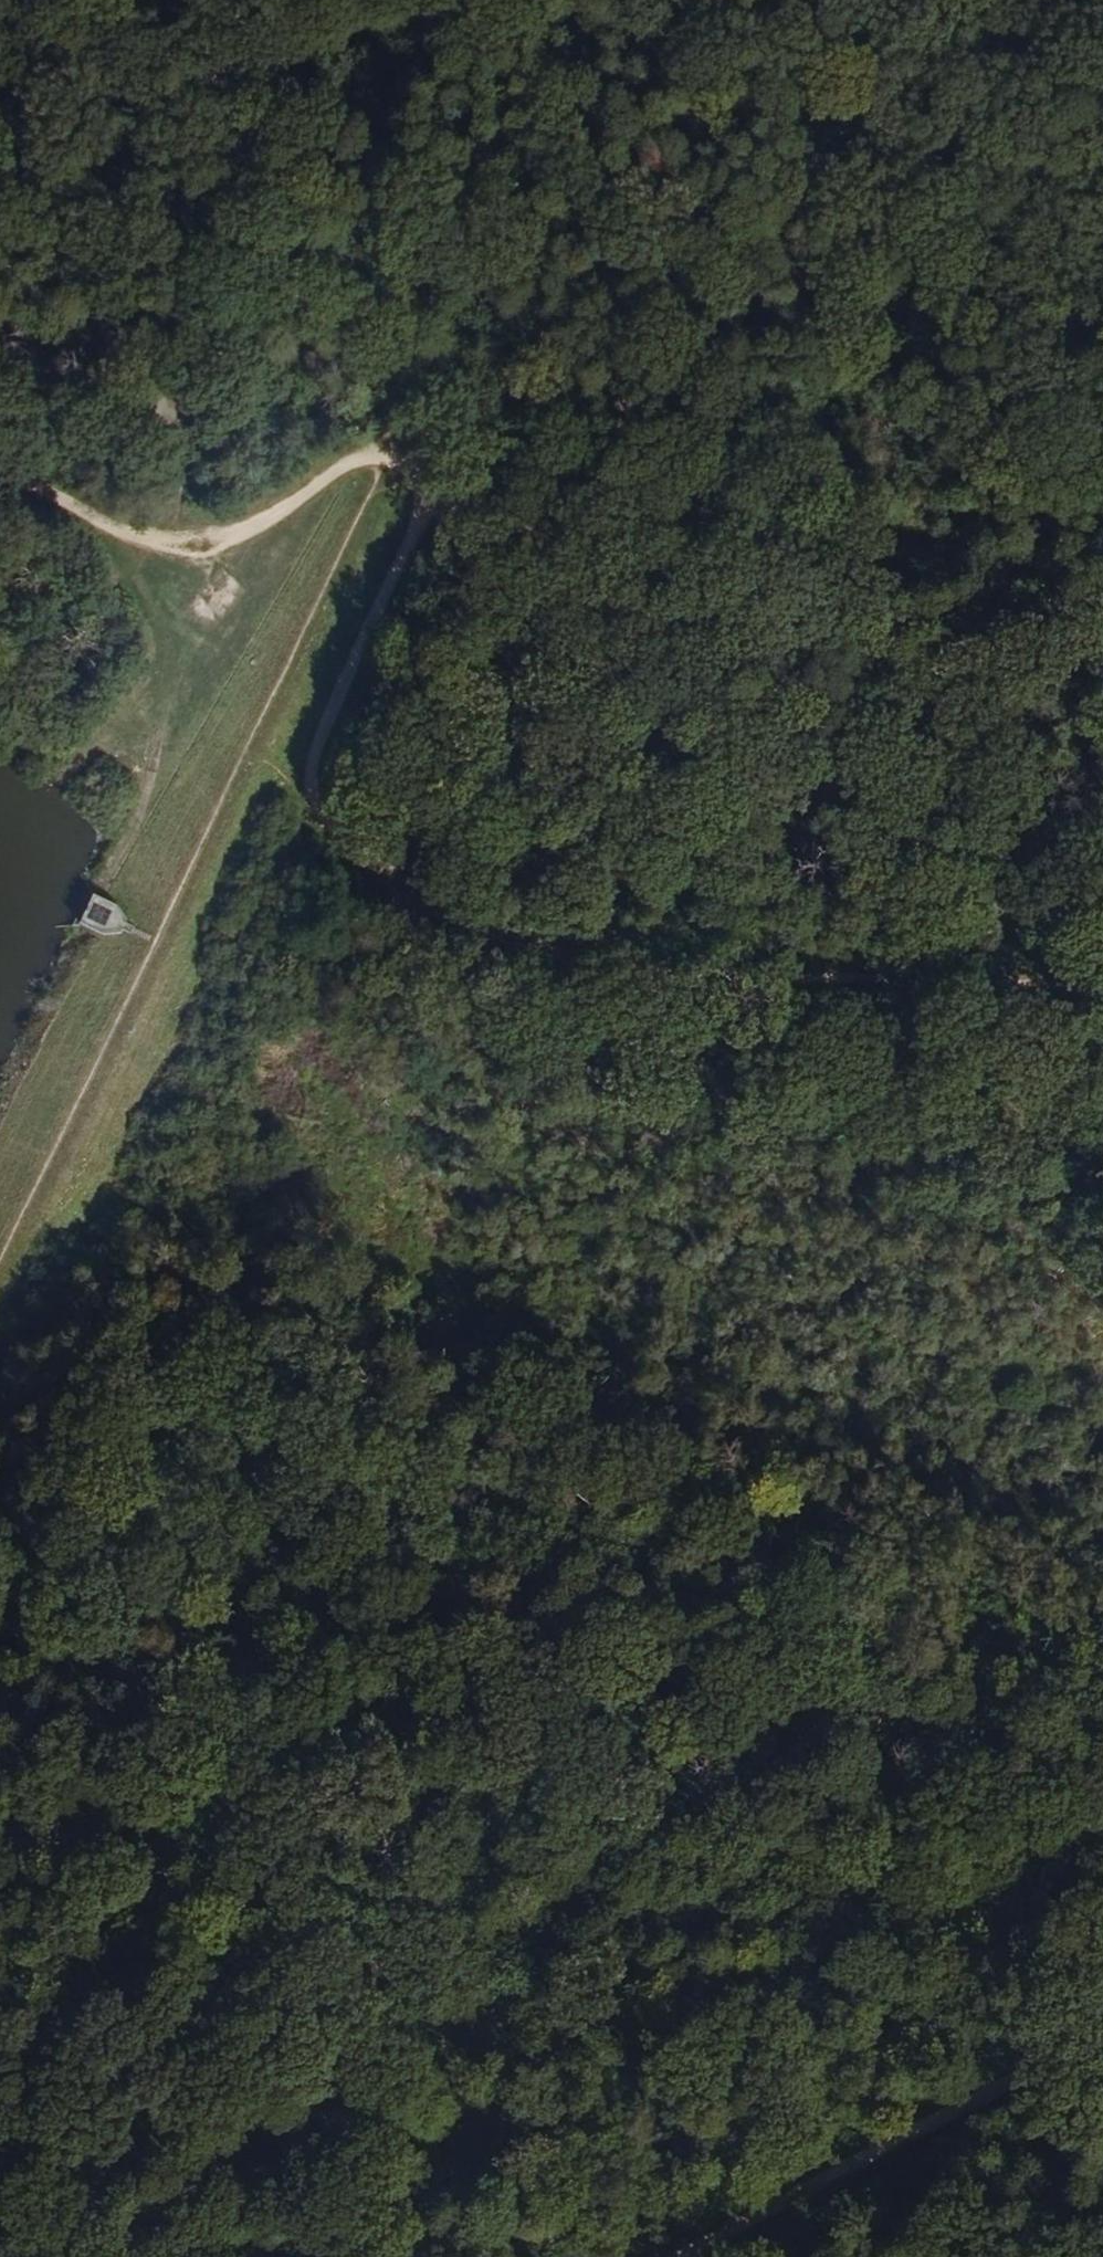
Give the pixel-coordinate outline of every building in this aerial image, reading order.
[(118,904),(92,894),(79,926),(101,936),(122,934),(129,920),(118,904)]
